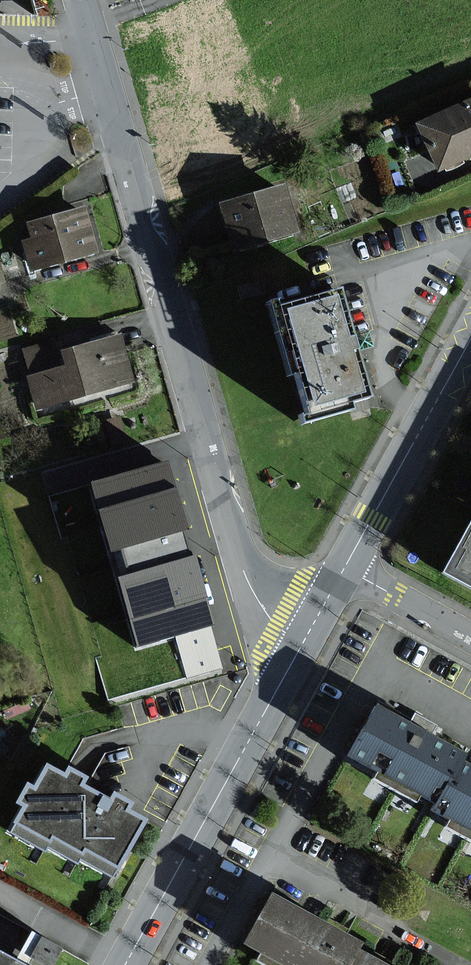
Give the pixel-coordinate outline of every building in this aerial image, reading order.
[(413,127),(431,171),(470,154),(470,103),(413,127)] [(284,187),(219,203),(231,251),(296,234),(284,187)] [(81,206),(25,224),(30,239),(17,243),(28,274),(96,253),(81,206)] [(337,290),(256,312),(289,430),(370,407),(337,290)] [(134,386),(120,333),(59,349),(64,366),(30,375),(26,376),(35,411),(134,386)] [(64,366),(59,349),(56,339),(23,348),(30,375),(64,366)] [(163,461),(46,493),(103,702),(220,670),(163,461)] [(441,576),(470,592),(470,522),(441,576)] [(464,784),(470,770),(470,742),(386,697),(356,753),(373,762),(368,772),(424,802),(431,790),(444,798),(454,779),(464,784)] [(76,765),(58,755),(45,779),(37,775),(26,795),(35,801),(19,829),(57,850),(60,845),(87,860),(91,852),(124,870),(157,812),(139,802),(143,795),(125,785),(121,793),(93,778),(98,768),(85,761),(80,758),(76,765)] [(464,784),(454,779),(444,798),(439,807),(454,815),(449,824),(470,835),(470,770),(464,784)] [(365,958),(371,947),(274,895),(244,952),(261,961),(259,964),(361,964),(365,958)] [(61,943),(24,925),(9,954),(32,964),(51,964),(61,943)] [(0,956),(0,964),(17,964),(0,956)]
